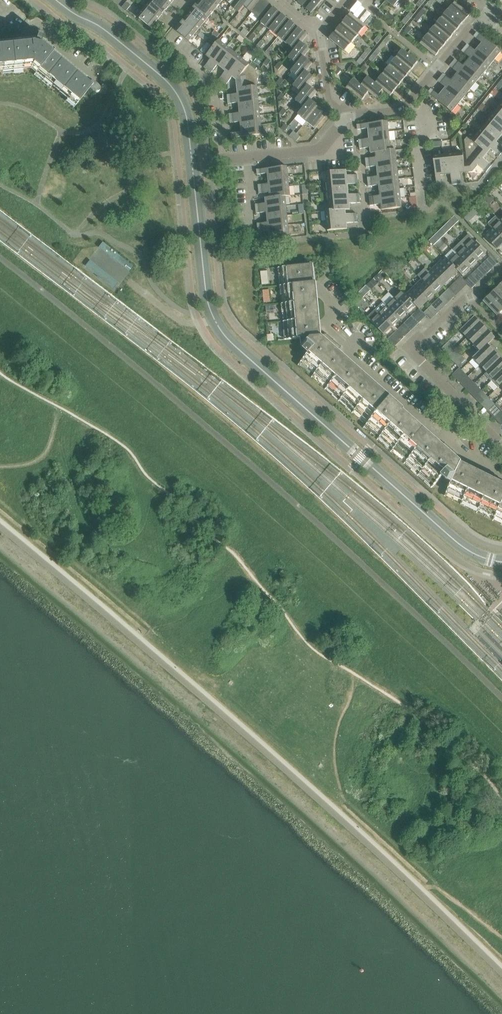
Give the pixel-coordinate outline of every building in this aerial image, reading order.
[(166,0),(152,0),(151,1),(165,12),(171,4),(166,0)] [(204,0),(200,0),(195,6),(209,17),(216,9),(204,0)] [(219,0),(204,0),(216,9),(222,2),(219,0)] [(233,3),(231,6),(239,13),(244,7),(250,0),(236,0),(233,3)] [(263,0),(250,0),(244,7),(252,13),(263,0)] [(271,6),(264,0),(263,0),(252,13),(260,20),(271,6)] [(323,0),(309,0),(303,7),(312,14),(323,0)] [(165,12),(151,1),(144,9),(158,20),(165,12)] [(470,14),(455,2),(448,10),(463,23),(470,14)] [(209,17),(195,6),(189,14),(203,25),(209,17)] [(269,31),(282,15),(274,8),(261,24),(269,31)] [(158,20),(144,9),(138,17),(151,29),(158,20)] [(463,23),(448,10),(441,19),(456,31),(463,23)] [(203,25),(189,14),(182,22),(196,33),(203,25)] [(366,26),(351,14),(344,22),(359,35),(366,26)] [(278,38),(291,22),(282,15),(269,31),(278,38)] [(456,31),(441,19),(434,27),(449,40),(456,31)] [(196,33),(182,22),(176,30),(189,42),(196,33)] [(286,44),(299,29),(291,22),(278,38),(286,44)] [(359,35),(344,22),(337,31),(352,43),(359,35)] [(449,40),(434,27),(427,36),(443,48),(449,40)] [(302,43),(308,36),(299,29),(286,44),(294,51),(295,52),(302,43)] [(352,43),(337,31),(329,40),(345,52),(352,43)] [(501,52),(477,33),(474,36),(482,43),(479,47),(495,60),(501,52)] [(41,47),(40,46),(42,37),(42,36),(41,35),(40,35),(37,35),(36,36),(34,44),(0,47),(0,71),(30,68),(76,106),(89,90),(95,95),(97,94),(99,92),(99,89),(92,84),(90,86),(41,47)] [(443,48),(427,36),(420,44),(436,57),(443,48)] [(207,71),(227,47),(219,40),(207,56),(211,59),(204,68),(207,71)] [(310,50),(302,43),(295,52),(294,51),(288,59),(297,66),(304,58),(310,50)] [(495,60),(479,47),(476,51),(468,44),(465,48),(489,67),(495,60)] [(222,68),(234,53),(227,47),(207,71),(211,73),(218,65),(222,68)] [(489,67),(465,48),(462,51),(470,58),(467,62),(483,75),(489,67)] [(418,63),(403,50),(396,59),(411,71),(418,63)] [(222,83),(242,59),(234,53),(222,68),(226,71),(219,80),(222,83)] [(313,65),(304,58),(297,66),(292,72),(291,73),(299,80),(306,72),(313,65)] [(237,80),(249,65),(242,59),(222,83),(226,86),(233,77),(237,80)] [(411,71),(396,59),(390,67),(405,79),(411,71)] [(483,75),(467,62),(464,66),(455,59),(453,63),(477,82),(483,75)] [(477,82),(453,63),(450,66),(458,73),(455,77),(470,90),(477,82)] [(258,87),(256,70),(249,65),(237,80),(241,84),(239,86),(239,89),(258,87)] [(405,79),(390,67),(383,75),(398,87),(405,79)] [(315,79),(306,72),(299,80),(293,87),(302,94),(309,86),(315,79)] [(470,90),(455,77),(452,81),(443,74),(440,78),(464,97),(470,90)] [(398,87),(383,75),(376,84),(383,90),(383,91),(390,97),(398,87)] [(383,90),(376,84),(369,78),(362,86),(361,87),(369,93),(376,99),(383,91),(383,90)] [(464,97),(440,78),(438,81),(446,88),(443,92),(458,105),(464,97)] [(369,93),(361,87),(362,86),(354,80),(347,89),(362,101),(369,93)] [(317,93),(309,86),(302,94),(296,101),(304,108),(304,109),(311,101),(317,93)] [(259,96),(258,92),(258,87),(239,89),(238,89),(238,94),(227,95),(228,100),(259,96)] [(458,105),(443,92),(440,96),(431,89),(428,93),(452,113),(458,105)] [(260,106),(259,96),(228,100),(228,104),(239,103),(240,108),(260,106)] [(319,108),(311,101),(304,109),(304,108),(298,116),(306,123),(319,108)] [(261,116),(260,106),(240,108),(240,113),(229,114),(230,119),(261,116)] [(315,130),(328,115),(319,108),(306,123),(315,130)] [(496,111),(490,118),(501,128),(501,116),(496,111)] [(261,125),(261,116),(230,119),(230,123),(241,122),(242,127),(261,125)] [(490,118),(484,126),(500,139),(501,136),(501,128),(490,118)] [(389,132),(388,122),(357,125),(358,130),(369,129),(369,134),(389,132)] [(263,135),(261,125),(242,127),(242,132),(231,133),(232,138),(263,135)] [(500,139),(484,126),(478,133),(501,153),(501,147),(496,143),(500,139)] [(390,141),(389,132),(369,134),(370,139),(359,140),(359,144),(390,141)] [(478,133),(472,141),(487,154),(491,149),(499,156),(501,153),(478,133)] [(391,151),(390,146),(390,141),(359,144),(360,149),(371,148),(371,153),(376,152),(391,151)] [(483,159),(487,154),(472,141),(466,148),(468,169),(476,168),(478,165),(486,172),(492,166),(483,159)] [(397,160),(396,150),(391,151),(376,152),(376,157),(365,159),(366,163),(397,160)] [(465,173),(463,153),(453,154),(457,185),(461,184),(460,173),(465,173)] [(457,185),(453,154),(444,155),(446,175),(451,174),(452,185),(457,185)] [(446,175),(444,155),(434,156),(437,187),(442,186),(441,175),(446,175)] [(398,169),(397,160),(366,163),(366,167),(377,166),(378,171),(398,169)] [(288,177),(287,167),(257,170),(257,175),(268,174),(269,179),(288,177)] [(399,179),(398,169),(378,171),(378,177),(368,178),(368,182),(399,179)] [(358,179),(358,175),(347,176),(346,170),(326,172),(327,182),(358,179)] [(289,186),(288,177),(269,179),(269,184),(258,185),(259,189),(289,186)] [(348,190),(348,185),(359,184),(358,179),(327,182),(328,192),(348,190)] [(400,189),(399,179),(368,182),(368,187),(379,185),(380,191),(400,189)] [(290,196),(289,186),(259,189),(259,194),(270,193),(271,198),(286,196),(290,196)] [(401,198),(400,189),(380,191),(380,196),(369,197),(370,201),(401,198)] [(360,198),(360,194),(349,195),(348,190),(328,192),(329,202),(360,198)] [(287,206),(286,201),(286,196),(271,198),(266,198),(266,203),(255,204),(256,209),(287,206)] [(350,209),(350,204),(361,203),(360,198),(329,202),(330,211),(345,210),(350,209)] [(402,208),(401,198),(370,201),(370,206),(381,205),(382,210),(402,208)] [(288,215),(287,206),(256,209),(256,213),(267,212),(268,217),(288,215)] [(357,218),(357,214),(346,215),(345,210),(330,211),(325,212),(327,221),(357,218)] [(289,225),(288,215),(268,217),(268,222),(257,223),(258,228),(289,225)] [(500,221),(495,216),(488,223),(492,228),(501,238),(501,222),(500,221)] [(348,229),(347,224),(358,222),(357,218),(327,221),(328,231),(348,229)] [(290,235),(289,225),(258,228),(258,232),(269,231),(270,237),(290,235)] [(492,228),(484,236),(497,250),(501,246),(501,238),(492,228)] [(486,252),(469,234),(461,242),(478,260),(486,252)] [(104,242),(99,248),(130,272),(134,267),(104,242)] [(478,260),(461,242),(453,249),(457,254),(470,267),(478,260)] [(470,267),(457,254),(450,261),(459,270),(458,271),(462,275),(470,267)] [(459,270),(450,261),(445,257),(437,264),(451,278),(458,271),(459,270)] [(90,261),(86,266),(114,289),(118,284),(119,283),(91,261),(90,261)] [(451,278),(437,264),(429,272),(443,286),(451,278)] [(359,379),(332,355),(335,352),(322,340),(322,339),(322,336),(315,337),(309,265),(281,268),(287,340),(301,339),(301,348),(308,354),(300,364),(367,424),(366,426),(433,486),(442,477),(446,480),(451,483),(445,495),(501,523),(501,492),(458,470),(462,462),(456,459),(454,462),(440,450),(438,453),(384,405),(386,403),(359,379)] [(443,286),(429,272),(425,268),(417,275),(422,280),(435,293),(443,286)] [(270,270),(262,270),(263,283),(270,283),(270,270)] [(435,293),(422,280),(414,287),(427,301),(435,293)] [(427,301),(414,287),(406,294),(415,304),(415,305),(419,309),(427,301)] [(497,288),(490,295),(501,307),(501,293),(497,288)] [(415,304),(406,294),(402,290),(394,298),(408,312),(415,305),(415,304)] [(490,295),(483,302),(496,316),(501,310),(501,307),(490,295)] [(408,312),(394,298),(386,305),(400,319),(408,312)] [(400,319),(386,305),(384,302),(376,310),(379,313),(392,327),(400,319)] [(392,327),(379,313),(376,310),(368,317),(371,320),(370,321),(384,335),(392,327)] [(468,338),(481,324),(474,317),(460,330),(468,338)] [(474,345),(488,331),(481,324),(468,338),(474,345)] [(488,345),(495,338),(488,331),(474,345),(480,351),(487,344),(488,345)] [(480,365),(494,352),(488,345),(487,344),(480,351),(473,357),(480,365)] [(487,372),(501,359),(494,352),(480,365),(487,372)] [(501,371),(501,360),(501,359),(487,372),(485,374),(491,381),(501,371)] [(501,385),(501,371),(491,381),(498,388),(500,386),(501,385)]
